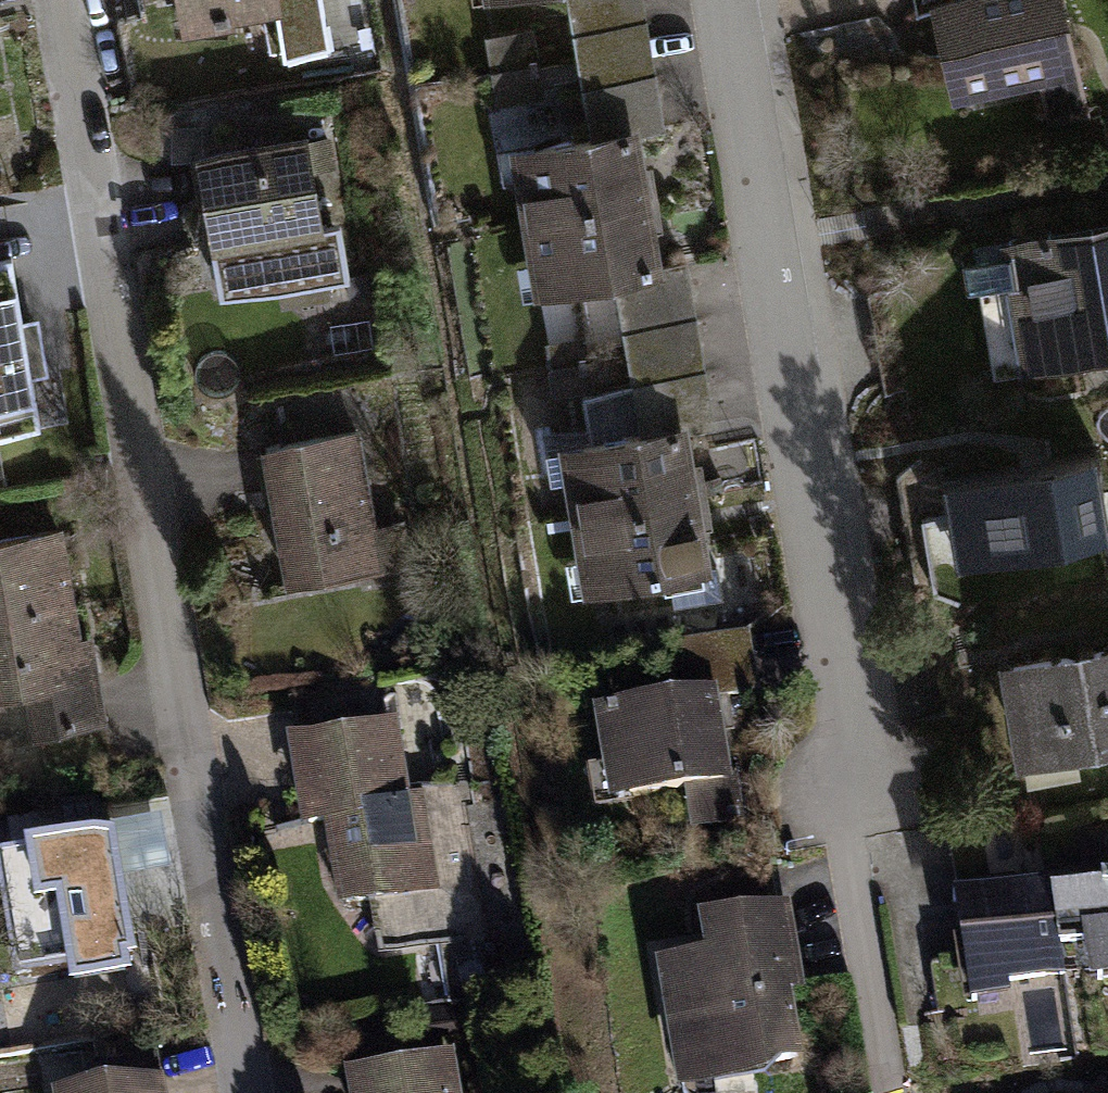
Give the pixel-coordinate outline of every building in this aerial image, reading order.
[(183,17),(277,3),(287,47),(330,42),(327,0),(182,0),(183,17)] [(590,121),(526,130),(548,279),(626,268),(647,413),(571,424),(594,577),(714,560),(693,411),(723,407),(702,259),(685,262),(667,140),(662,103),(647,0),(572,0),(590,121)] [(958,109),(1083,98),(1076,0),(948,0),(958,109)] [(581,91),(571,9),(535,13),(545,96),(581,91)] [(534,30),(490,36),(500,110),(544,105),(534,30)] [(313,123),(207,135),(224,290),(360,276),(353,207),(323,210),(313,123)] [(1023,233),(1036,370),(1107,363),(1107,224),(1023,233)] [(0,269),(0,435),(39,429),(13,267),(0,269)] [(372,420),(272,434),(291,581),(423,564),(415,504),(384,508),(372,420)] [(943,480),(956,561),(1107,536),(1107,520),(1097,455),(943,480)] [(0,525),(0,687),(56,685),(58,726),(110,724),(106,625),(83,626),(79,522),(0,525)] [(1020,644),(1036,747),(1107,737),(1107,630),(1020,644)] [(741,674),(612,690),(620,791),(751,775),(741,674)] [(420,715),(301,728),(322,918),(441,904),(420,715)] [(117,829),(9,847),(39,1024),(147,1006),(117,829)] [(977,887),(985,981),(1107,972),(1107,877),(977,887)] [(721,948),(668,953),(682,1084),(803,1071),(794,989),(831,985),(821,896),(716,907),(721,948)] [(350,1064),(353,1092),(463,1092),(458,1052),(350,1064)] [(67,1077),(68,1092),(193,1092),(191,1065),(67,1077)]
